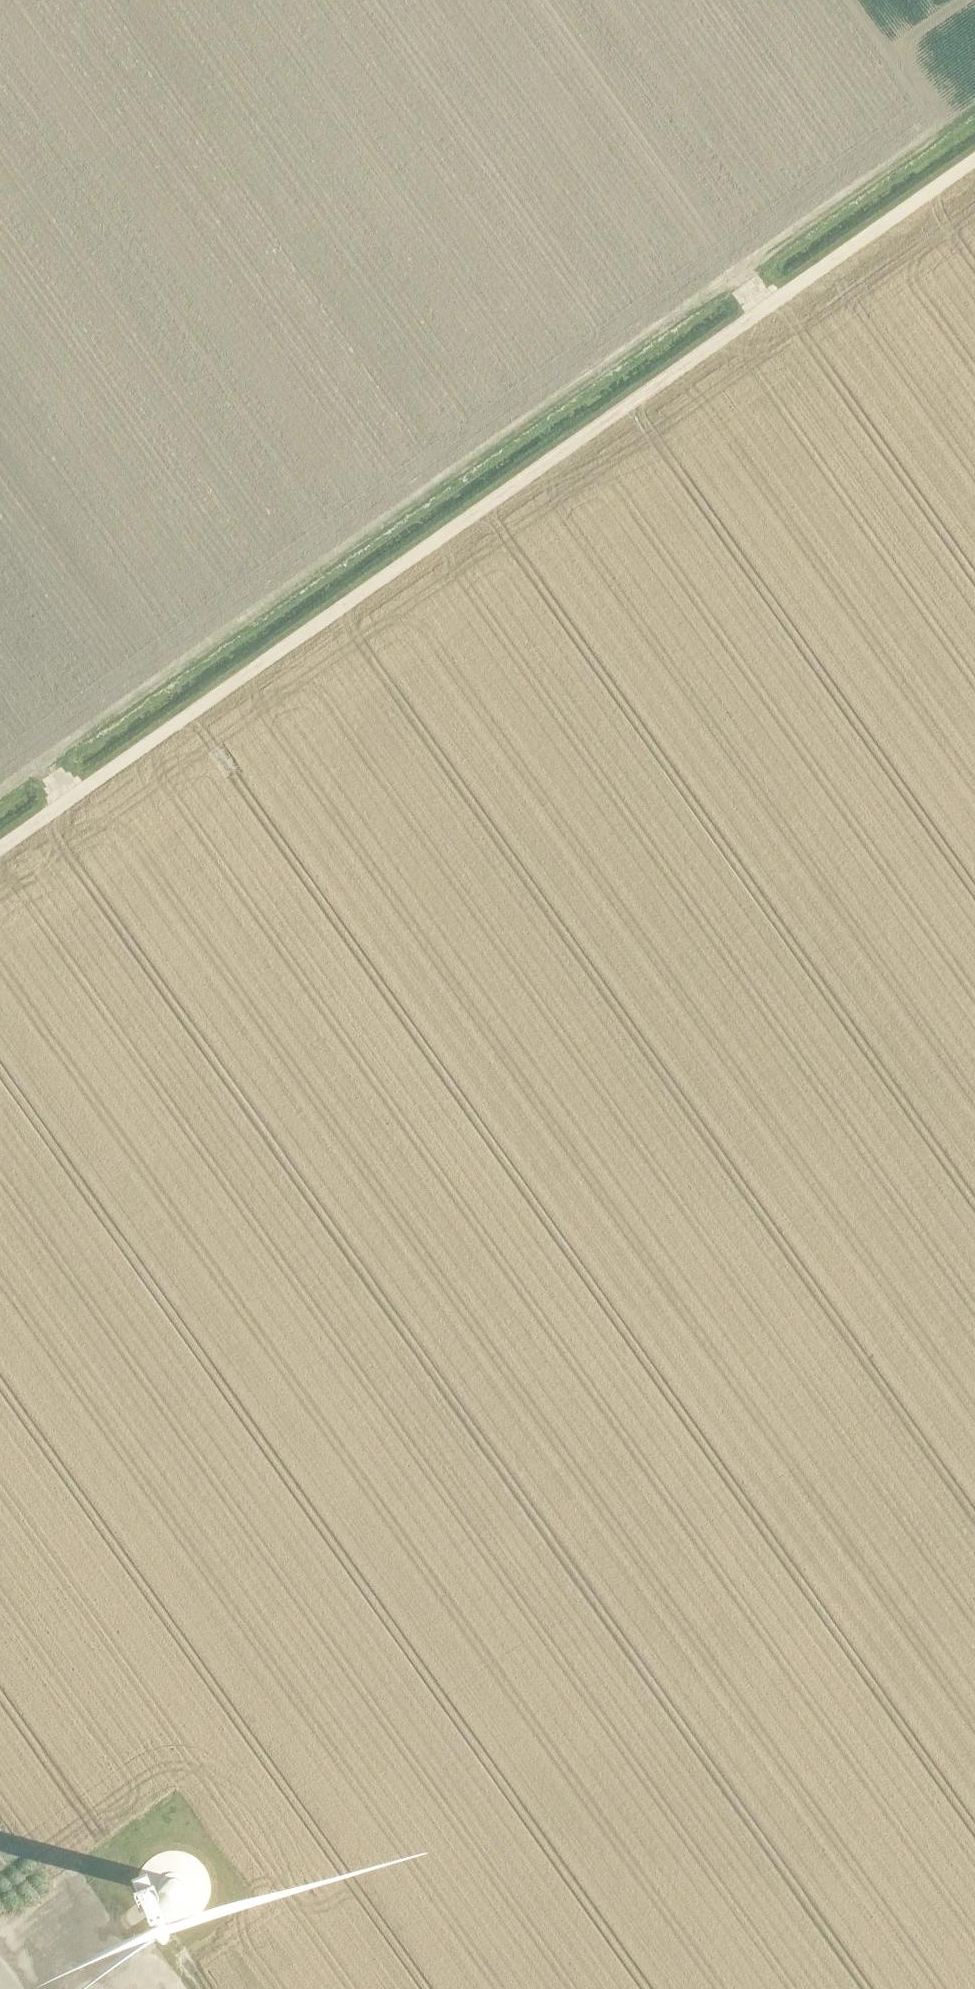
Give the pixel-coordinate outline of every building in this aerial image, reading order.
[(165,1886),(165,1887),(165,1889),(165,1890),(166,1892),(167,1893),(169,1894),(170,1895),(172,1896),(173,1896),(175,1896),(177,1895),(178,1895),(179,1894),(181,1893),(182,1891),(182,1890),(183,1888),(183,1887),(183,1885),(182,1883),(181,1882),(180,1881),(179,1880),(178,1879),(176,1878),(174,1878),(173,1878),(171,1878),(170,1879),(168,1880),(167,1881),(166,1882),(165,1884),(165,1886)]
